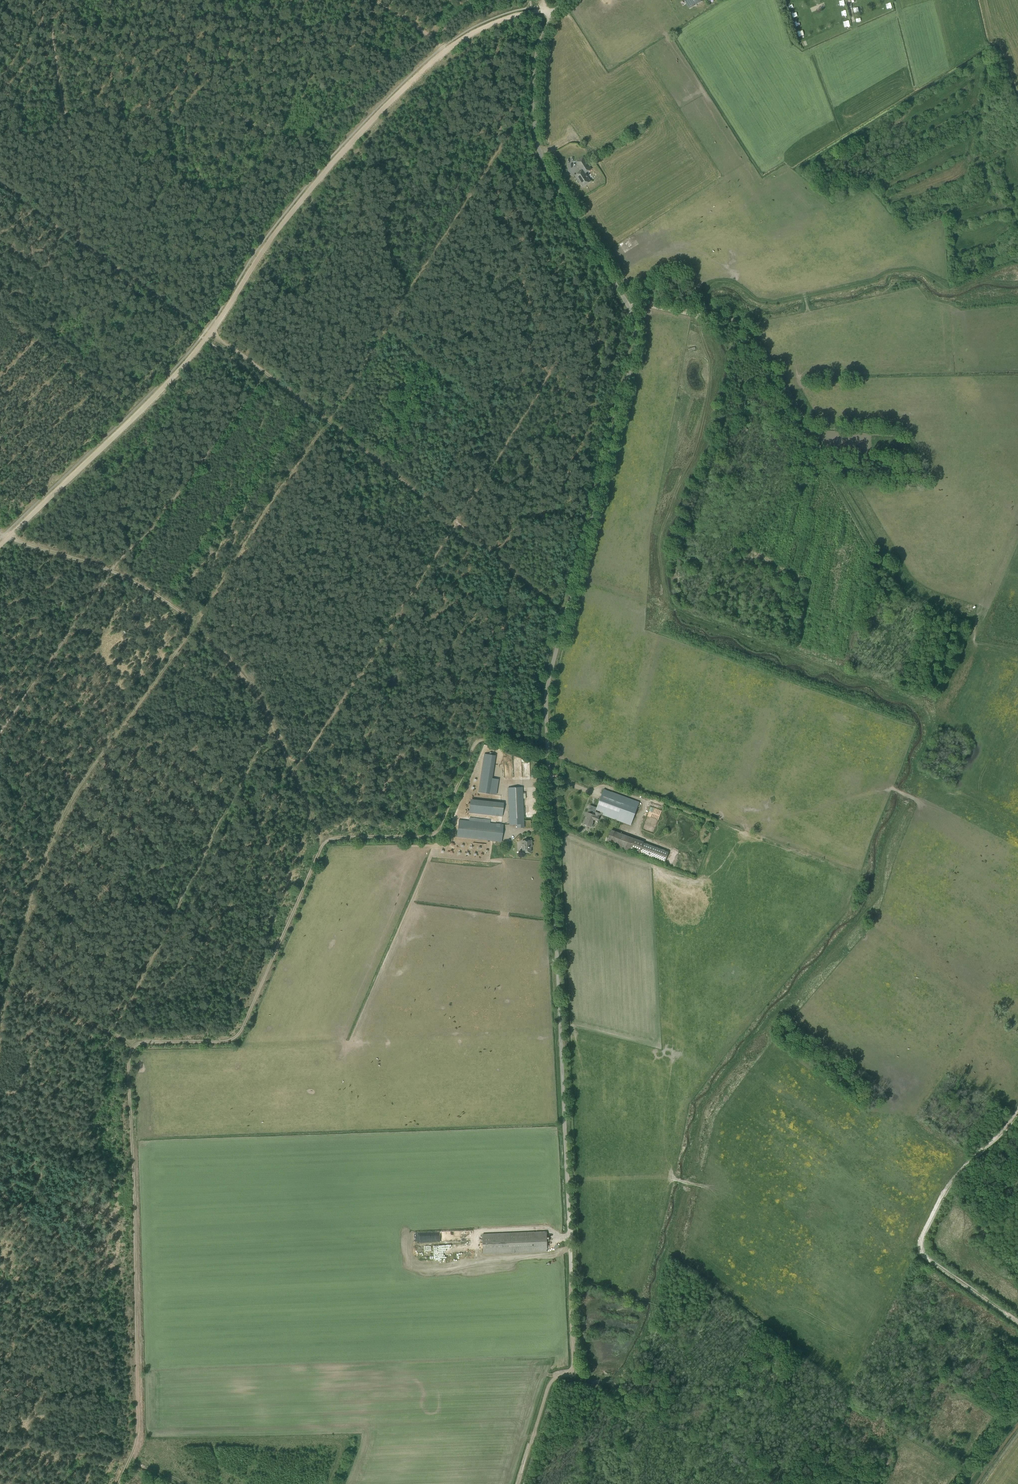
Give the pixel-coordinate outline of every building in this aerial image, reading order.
[(689,8),(701,2),(700,0),(684,0),(689,8)] [(591,170),(583,157),(576,162),(582,170),(583,171),(575,176),(578,181),(579,180),(583,186),(590,182),(585,173),(591,170)] [(489,794),(495,755),(484,753),(478,792),(489,794)] [(517,824),(517,828),(524,827),(522,787),(508,788),(509,824),(517,824)] [(588,813),(584,823),(591,826),(594,819),(598,821),(600,814),(630,825),(639,802),(604,789),(594,815),(588,813)] [(504,803),(470,799),(469,813),(502,817),(504,803)] [(457,837),(501,842),(503,824),(459,820),(457,837)] [(644,842),(611,829),(606,842),(664,864),(669,852),(644,843),(644,842)] [(522,844),(522,852),(530,852),(530,845),(531,845),(531,840),(524,840),(524,844),(522,844)] [(547,1251),(546,1231),(483,1234),(484,1254),(547,1251)] [(456,1244),(456,1254),(465,1255),(465,1244),(456,1244)]
